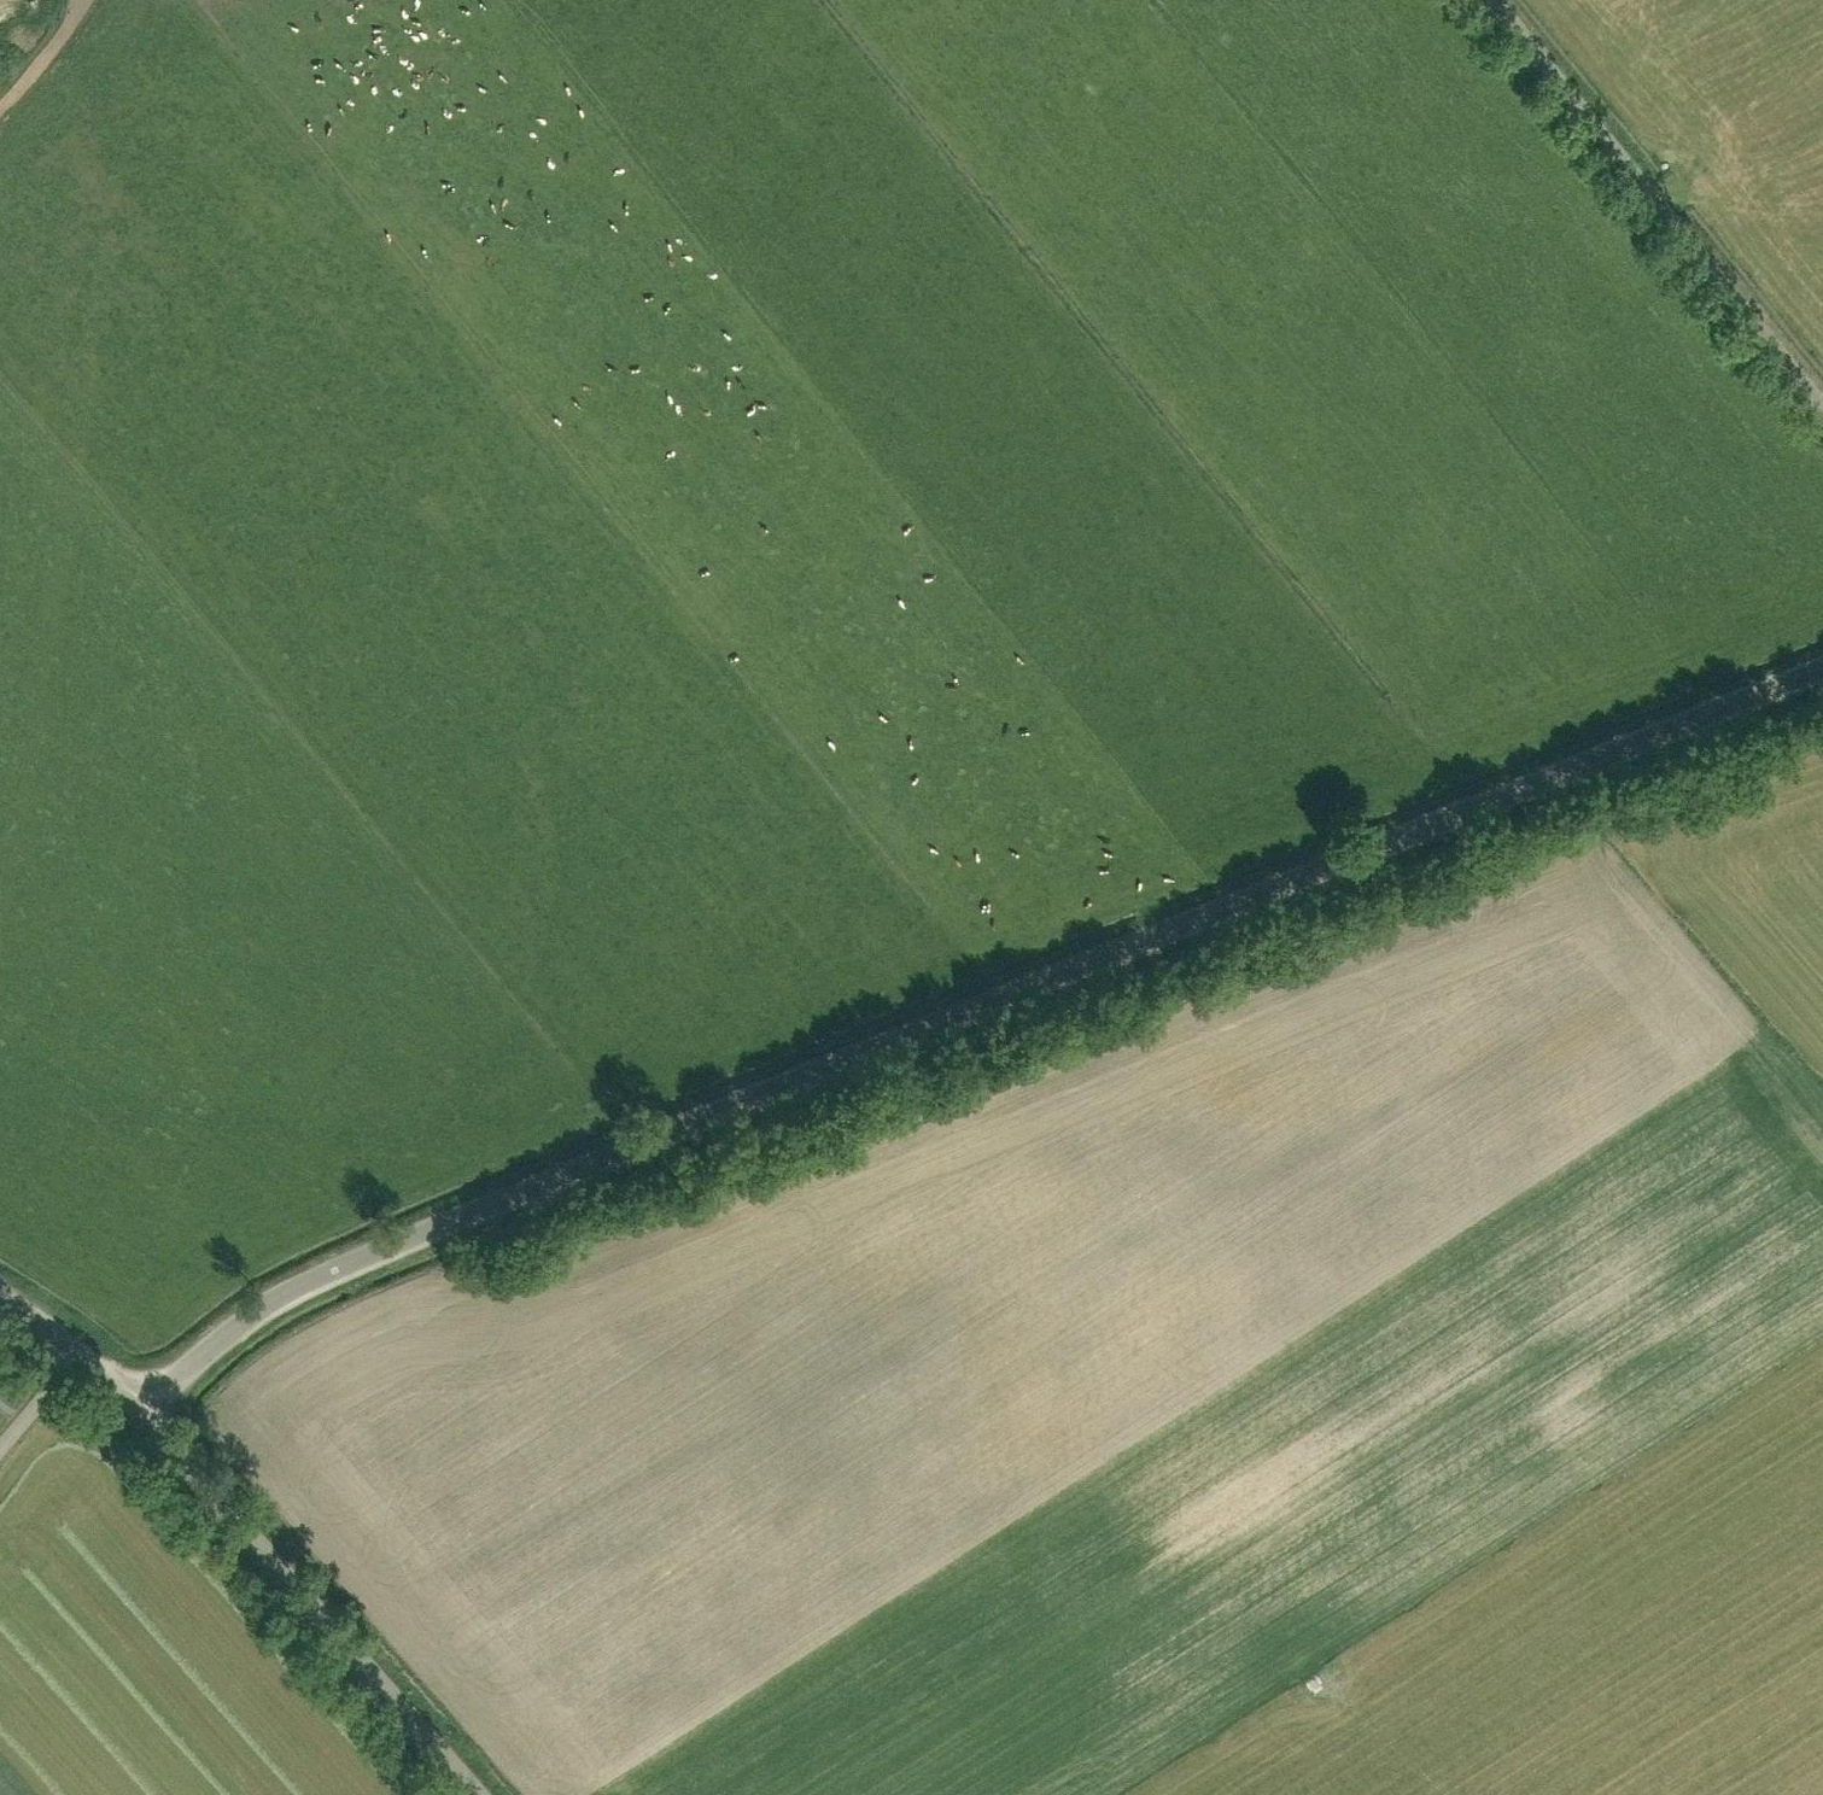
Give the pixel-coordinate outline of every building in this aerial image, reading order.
[(10,1409),(18,1399),(4,1387),(0,1392),(0,1401),(10,1409)]
